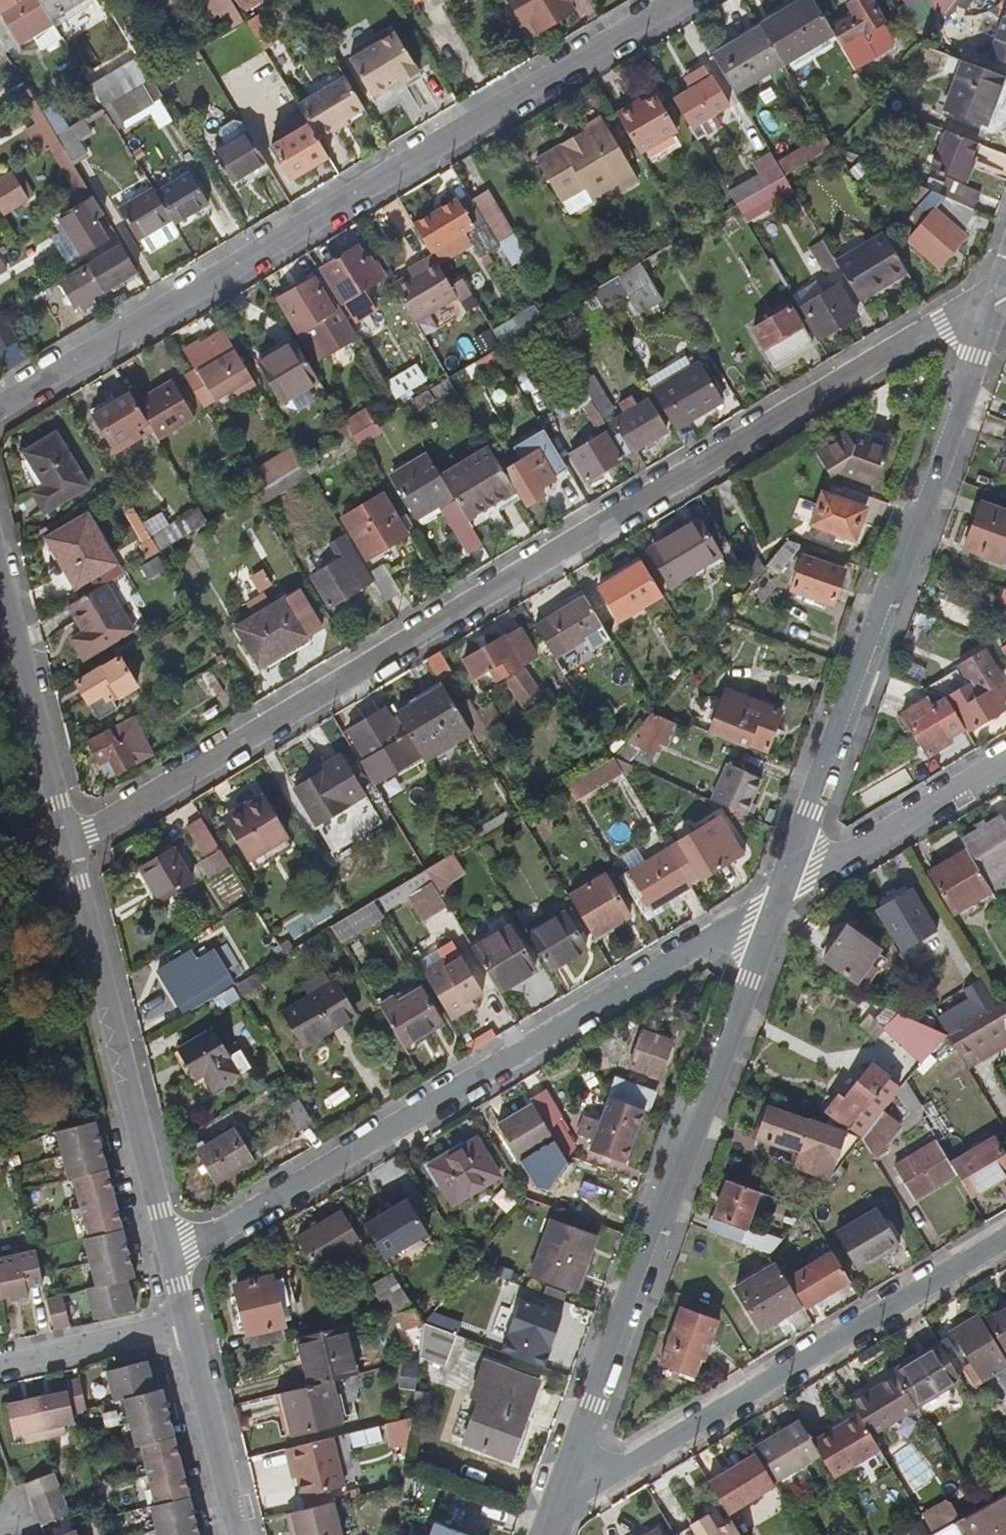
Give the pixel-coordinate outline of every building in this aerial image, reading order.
[(7,54),(35,38),(44,54),(66,42),(57,28),(51,18),(40,0),(0,0),(0,42),(7,54)] [(51,18),(81,0),(40,0),(51,18)] [(89,0),(81,0),(51,18),(57,28),(92,6),(89,0)] [(267,0),(238,0),(247,15),(268,2),(267,0)] [(528,0),(513,0),(511,2),(526,27),(530,25),(526,18),(532,15),(528,7),(531,4),(528,0)] [(566,3),(565,0),(528,0),(531,4),(528,7),(532,15),(526,18),(530,25),(535,34),(572,13),(566,3)] [(813,0),(802,0),(759,25),(761,29),(784,66),(834,35),(831,30),(813,0)] [(831,30),(834,35),(855,71),(898,46),(871,0),(858,0),(849,5),(855,15),(831,30)] [(907,10),(923,0),(901,0),(907,10)] [(944,12),(950,17),(958,8),(967,12),(975,0),(954,0),(944,12)] [(247,23),(237,7),(224,15),(235,31),(247,23)] [(988,58),(1005,64),(1005,10),(988,58)] [(262,15),(247,23),(265,53),(276,46),(269,35),(273,32),(262,15)] [(360,55),(395,34),(392,29),(357,50),(360,55)] [(761,29),(714,58),(736,96),(784,66),(761,29)] [(418,73),(395,34),(360,55),(350,61),(371,98),(390,87),(387,82),(396,77),(400,83),(418,73)] [(985,125),(1003,77),(961,61),(943,111),(985,125)] [(152,81),(141,62),(94,90),(106,108),(152,81)] [(693,125),(689,127),(697,140),(720,125),(716,116),(728,109),(705,69),(685,82),(690,92),(677,100),(693,125)] [(312,97),(345,77),(340,70),(307,88),(312,97)] [(364,109),(345,77),(312,97),(296,106),(308,125),(317,141),(335,130),(333,127),(364,109)] [(163,100),(152,81),(106,108),(117,128),(163,100)] [(21,94),(53,148),(61,143),(58,137),(43,114),(29,90),(21,94)] [(616,112),(641,155),(677,131),(655,95),(631,108),(630,105),(616,112)] [(163,100),(117,128),(120,132),(152,112),(163,132),(178,123),(163,100)] [(58,137),(69,130),(55,107),(43,114),(58,137)] [(186,119),(181,110),(176,113),(180,122),(186,119)] [(585,128),(587,131),(590,138),(571,150),(567,150),(564,146),(538,161),(563,202),(570,213),(593,200),(618,185),(622,190),(639,180),(602,118),(585,128)] [(781,135),(771,118),(758,126),(768,143),(781,135)] [(265,162),(241,122),(234,120),(222,127),(219,136),(225,147),(214,155),(230,183),(265,162)] [(61,143),(73,162),(87,154),(80,140),(89,135),(90,129),(85,121),(69,130),(58,137),(61,143)] [(291,179),(327,157),(317,141),(308,125),(271,146),(291,179)] [(590,138),(587,131),(564,146),(567,150),(571,150),(590,138)] [(959,186),(977,144),(946,131),(931,169),(949,176),(941,196),(945,198),(976,212),(982,196),(959,186)] [(833,148),(833,147),(826,135),(778,164),(785,177),(833,148)] [(61,143),(53,148),(84,199),(92,194),(73,162),(61,143)] [(859,160),(834,149),(848,172),(859,160)] [(728,192),(736,206),(785,177),(778,164),(772,154),(756,164),(762,175),(750,182),(748,180),(728,192)] [(866,173),(858,164),(849,173),(857,182),(866,173)] [(20,168),(12,172),(29,201),(38,196),(20,168)] [(0,180),(0,203),(6,215),(29,201),(12,172),(0,180)] [(172,219),(175,223),(207,203),(189,174),(157,193),(172,219)] [(745,220),(793,191),(785,177),(736,206),(745,220)] [(931,192),(915,185),(906,197),(918,208),(931,192)] [(172,219),(157,193),(155,190),(119,210),(137,240),(172,219)] [(521,250),(487,192),(474,199),(508,256),(521,250)] [(941,196),(931,192),(918,208),(907,220),(919,230),(945,198),(941,196)] [(84,199),(68,208),(72,214),(63,219),(85,255),(86,254),(101,246),(111,240),(100,220),(105,216),(92,194),(84,199)] [(959,236),(977,213),(976,212),(945,198),(919,230),(910,242),(940,267),(964,239),(959,236)] [(457,202),(415,228),(431,253),(465,232),(474,247),(482,259),(500,248),(473,202),(461,208),(457,202)] [(474,247),(465,232),(431,253),(432,255),(440,268),(474,247)] [(858,299),(908,272),(885,234),(836,262),(839,266),(858,299)] [(836,262),(823,240),(811,248),(827,274),(839,266),(836,262)] [(94,298),(138,270),(121,243),(105,253),(91,261),(58,281),(76,308),(80,305),(83,309),(95,303),(94,298)] [(101,246),(86,254),(91,261),(105,253),(101,246)] [(377,282),(357,247),(322,268),(342,303),(377,282)] [(669,247),(640,264),(646,273),(674,255),(669,247)] [(526,258),(521,250),(508,256),(514,266),(526,258)] [(408,275),(393,286),(414,322),(457,297),(451,287),(450,284),(440,268),(432,255),(417,264),(419,268),(408,275)] [(406,271),(408,275),(419,268),(417,264),(406,271)] [(646,273),(640,264),(618,277),(629,296),(641,317),(663,303),(646,273)] [(357,336),(320,275),(279,300),(316,363),(334,353),(332,350),(357,336)] [(629,296),(618,277),(592,293),(603,311),(629,296)] [(464,280),(457,284),(467,301),(473,297),(464,280)] [(798,308),(823,293),(816,282),(791,297),(798,308)] [(467,301),(457,284),(451,287),(457,297),(460,305),(467,301)] [(798,308),(817,341),(856,317),(837,284),(823,293),(798,308)] [(135,296),(131,290),(118,298),(122,305),(135,296)] [(568,308),(544,322),(552,335),(576,320),(568,308)] [(811,345),(788,308),(754,329),(776,366),(811,345)] [(0,316),(0,352),(19,341),(3,314),(0,316)] [(494,331),(503,347),(520,336),(511,321),(494,331)] [(237,352),(224,331),(214,337),(226,358),(237,352)] [(497,350),(486,332),(472,341),(483,359),(497,350)] [(257,385),(237,352),(226,358),(214,337),(201,345),(198,341),(185,350),(196,367),(185,374),(205,409),(235,390),(239,396),(257,385)] [(281,404),(320,382),(294,339),(255,362),(281,404)] [(477,376),(503,360),(498,352),(497,350),(483,359),(471,366),(477,376)] [(651,390),(658,402),(706,373),(699,361),(694,364),(691,359),(687,362),(684,357),(646,382),(651,390)] [(426,382),(416,367),(386,385),(396,400),(423,384),(426,382)] [(522,373),(513,377),(525,397),(534,391),(522,373)] [(658,402),(673,426),(721,398),(706,373),(658,402)] [(583,386),(602,418),(611,413),(612,407),(595,378),(582,385),(583,386)] [(438,386),(415,400),(422,411),(435,403),(436,404),(456,391),(449,379),(438,386)] [(195,418),(172,380),(137,402),(150,424),(159,440),(195,418)] [(423,384),(396,400),(401,408),(415,400),(438,386),(436,383),(426,388),(423,384)] [(606,424),(602,418),(583,386),(562,398),(558,392),(553,395),(568,419),(582,410),(595,430),(606,424)] [(137,402),(131,393),(93,416),(111,446),(150,424),(137,402)] [(626,458),(635,452),(644,446),(647,452),(660,445),(657,440),(666,433),(648,401),(638,407),(634,399),(620,407),(625,414),(615,420),(621,432),(614,437),(626,458)] [(345,423),(353,437),(375,424),(367,411),(345,423)] [(376,423),(375,424),(353,437),(359,447),(381,432),(376,423)] [(538,488),(569,470),(545,431),(529,439),(536,452),(508,470),(529,505),(542,496),(538,488)] [(854,432),(846,436),(850,442),(863,446),(866,437),(854,432)] [(844,433),(813,451),(825,471),(840,463),(846,465),(843,474),(875,486),(889,445),(866,437),(863,446),(850,442),(846,436),(844,433)] [(90,488),(57,434),(26,452),(45,486),(36,492),(47,513),(90,488)] [(621,460),(605,434),(572,453),(588,481),(621,460)] [(257,495),(305,466),(294,447),(246,477),(257,495)] [(469,522),(517,492),(490,448),(442,477),(453,496),(469,522)] [(416,519),(453,496),(442,477),(429,455),(392,478),(416,519)] [(840,463),(825,471),(829,478),(838,473),(843,474),(846,465),(840,463)] [(257,495),(261,502),(309,473),(305,466),(257,495)] [(855,539),(869,497),(834,485),(830,496),(824,495),(820,507),(812,526),(810,534),(834,543),(838,533),(855,539)] [(998,492),(981,536),(1005,546),(1005,495),(998,492)] [(406,536),(382,496),(343,518),(367,559),(406,536)] [(812,526),(820,507),(799,500),(793,518),(812,526)] [(170,528),(152,540),(160,553),(209,523),(201,509),(170,528)] [(139,518),(134,510),(126,516),(144,545),(138,548),(146,561),(160,553),(152,540),(142,523),(139,518)] [(160,512),(142,523),(152,540),(170,528),(160,512)] [(116,563),(87,516),(49,539),(77,587),(116,563)] [(720,554),(699,519),(648,549),(669,586),(720,554)] [(467,553),(483,545),(469,522),(455,530),(467,553)] [(374,581),(369,573),(348,538),(338,545),(345,559),(314,578),(331,607),(374,581)] [(803,546),(786,540),(774,556),(784,562),(774,577),(775,578),(803,546)] [(448,556),(440,546),(428,554),(436,565),(448,556)] [(622,573),(640,562),(632,549),(614,560),(620,570),(622,573)] [(766,566),(754,550),(738,560),(753,583),(763,570),(765,568),(766,566)] [(833,602),(848,561),(827,554),(824,562),(806,556),(793,588),(833,602)] [(765,568),(763,570),(774,577),(784,562),(774,556),(766,566),(765,568)] [(166,571),(158,558),(141,568),(149,582),(166,571)] [(619,622),(661,596),(640,562),(622,573),(598,588),(619,622)] [(123,574),(116,563),(77,587),(84,598),(106,584),(117,578),(123,574)] [(374,581),(387,602),(401,593),(383,565),(369,573),(374,581)] [(264,566),(249,573),(257,591),(272,584),(264,566)] [(117,578),(106,584),(132,629),(144,621),(117,578)] [(84,598),(69,606),(83,632),(72,639),(83,658),(132,629),(106,584),(84,598)] [(301,592),(287,601),(273,610),(255,621),(239,631),(261,668),(311,639),(324,630),(301,592)] [(255,621),(273,610),(263,595),(246,605),(255,621)] [(610,640),(585,598),(536,628),(555,660),(587,641),(593,650),(600,646),(610,640)] [(520,630),(505,637),(464,661),(479,686),(486,682),(488,686),(537,657),(520,630)] [(612,643),(610,640),(600,646),(602,649),(612,643)] [(966,726),(968,730),(1005,709),(992,688),(1003,682),(984,649),(958,665),(970,686),(949,698),(966,726)] [(437,654),(427,660),(441,682),(450,676),(437,654)] [(228,665),(224,659),(217,663),(221,670),(228,665)] [(136,690),(119,661),(79,685),(99,721),(117,710),(110,699),(115,696),(118,701),(136,690)] [(681,672),(674,666),(666,676),(674,682),(681,672)] [(224,692),(211,671),(201,678),(214,699),(224,692)] [(540,697),(525,672),(506,683),(521,708),(540,697)] [(914,684),(895,678),(891,688),(910,695),(914,684)] [(443,686),(396,715),(397,717),(407,734),(420,755),(468,726),(443,686)] [(695,729),(747,749),(749,744),(766,751),(782,710),(726,690),(723,698),(707,699),(695,729)] [(948,697),(946,696),(931,705),(928,699),(906,712),(929,754),(943,746),(933,729),(941,724),(948,736),(966,726),(949,698),(948,697)] [(482,735),(489,732),(478,714),(470,701),(459,708),(479,744),(485,741),(482,735)] [(478,714),(489,732),(502,723),(492,706),(478,714)] [(390,719),(385,710),(348,732),(364,760),(360,762),(375,787),(422,759),(420,755),(407,734),(397,717),(391,721),(390,719)] [(655,758),(652,756),(650,760),(636,754),(650,722),(665,727),(657,746),(668,750),(678,726),(651,714),(649,717),(614,758),(629,764),(631,762),(649,769),(655,758)] [(109,778),(135,763),(124,745),(141,735),(132,720),(89,743),(109,778)] [(665,727),(650,722),(636,754),(650,760),(652,756),(657,746),(665,727)] [(422,759),(425,764),(473,735),(468,726),(420,755),(422,759)] [(124,745),(135,763),(152,754),(141,735),(124,745)] [(323,767),(327,773),(294,792),(314,826),(365,795),(343,756),(323,767)] [(568,786),(576,801),(623,772),(614,758),(568,786)] [(627,779),(635,767),(629,764),(614,758),(623,772),(627,779)] [(710,800),(744,815),(761,778),(726,764),(710,800)] [(285,838),(260,799),(226,820),(249,860),(285,838)] [(668,847),(689,882),(701,874),(702,876),(741,854),(720,817),(668,847)] [(984,879),(1005,866),(1005,826),(1001,817),(966,839),(976,857),(972,859),(984,879)] [(221,851),(203,820),(188,828),(207,860),(221,851)] [(662,902),(691,885),(689,882),(668,847),(621,874),(648,919),(666,908),(662,902)] [(191,880),(173,848),(142,867),(162,899),(191,880)] [(952,912),(989,889),(984,879),(972,859),(966,850),(927,872),(952,912)] [(231,867),(221,851),(207,860),(199,865),(209,881),(231,867)] [(436,865),(426,871),(431,879),(434,883),(444,878),(436,865)] [(570,896),(595,936),(630,915),(605,874),(570,896)] [(429,918),(448,907),(434,883),(431,879),(413,890),(429,918)] [(892,899),(875,909),(900,952),(939,929),(913,887),(900,895),(896,888),(888,892),(892,899)] [(429,918),(413,890),(406,894),(423,921),(429,918)] [(384,919),(374,902),(356,912),(332,927),(343,944),(384,919)] [(530,937),(552,972),(585,950),(576,936),(583,932),(571,912),(530,937)] [(880,947),(848,925),(827,957),(860,979),(870,963),(882,971),(889,959),(878,951),(880,947)] [(474,949),(500,992),(536,970),(511,927),(474,949)] [(358,943),(351,947),(362,966),(369,961),(358,943)] [(157,971),(184,1015),(212,998),(232,987),(225,976),(208,986),(194,963),(187,952),(157,971)] [(211,953),(194,963),(208,986),(225,976),(211,953)] [(426,975),(452,1017),(463,1010),(461,1005),(472,998),(484,991),(462,954),(447,963),(426,975)] [(423,970),(426,975),(447,963),(444,957),(423,970)] [(306,983),(314,995),(287,1012),(306,1044),(357,1013),(339,980),(332,984),(326,972),(306,983)] [(253,974),(235,985),(242,998),(245,1002),(264,991),(253,974)] [(242,998),(235,985),(232,987),(212,998),(220,1011),(242,998)] [(383,1010),(405,1045),(441,1024),(420,988),(383,1010)] [(461,1005),(463,1010),(475,1004),(472,998),(461,1005)] [(947,1034),(948,1035),(968,1067),(1005,1044),(1005,999),(997,1005),(966,1023),(947,1034)] [(937,1016),(947,1034),(966,1023),(955,1005),(937,1016)] [(898,1013),(886,1008),(875,1017),(871,1013),(861,1024),(874,1039),(884,1028),(921,1063),(947,1035),(919,1022),(898,1013)] [(240,1074),(214,1030),(179,1049),(195,1078),(204,1073),(213,1090),(240,1074)] [(671,1043),(643,1032),(632,1064),(659,1074),(671,1043)] [(830,1125),(862,1137),(863,1136),(874,1121),(879,1115),(884,1109),(897,1091),(900,1087),(887,1078),(890,1074),(872,1062),(868,1068),(863,1065),(856,1074),(850,1070),(836,1090),(842,1094),(830,1111),(837,1116),(830,1125)] [(645,1109),(648,1110),(655,1092),(619,1077),(611,1096),(645,1109)] [(921,1107),(905,1081),(900,1087),(897,1091),(910,1114),(921,1107)] [(555,1139),(561,1148),(573,1140),(544,1092),(532,1098),(534,1102),(555,1139)] [(645,1109),(611,1096),(600,1120),(582,1115),(576,1132),(592,1139),(589,1149),(625,1162),(645,1109)] [(299,1130),(315,1121),(301,1098),(285,1107),(299,1130)] [(523,1159),(555,1139),(534,1102),(499,1123),(523,1159)] [(830,1125),(811,1118),(810,1123),(769,1108),(758,1139),(799,1154),(838,1169),(843,1162),(862,1137),(830,1125)] [(874,1121),(863,1136),(872,1152),(876,1157),(891,1149),(888,1144),(903,1125),(884,1109),(879,1115),(874,1121)] [(104,1147),(97,1120),(59,1130),(65,1157),(104,1147)] [(254,1158),(236,1129),(198,1152),(215,1182),(254,1158)] [(497,1175),(473,1138),(431,1164),(452,1201),(497,1175)] [(969,1195),(1005,1174),(1005,1164),(992,1140),(950,1164),(956,1174),(969,1195)] [(950,1164),(938,1143),(897,1169),(915,1199),(956,1174),(950,1164)] [(110,1173),(104,1147),(65,1157),(71,1182),(76,1181),(110,1173)] [(838,1169),(799,1154),(792,1171),(826,1184),(838,1169)] [(22,1159),(15,1161),(17,1169),(24,1167),(22,1159)] [(110,1173),(76,1181),(83,1211),(117,1202),(110,1173)] [(761,1190),(730,1178),(711,1230),(742,1242),(770,1252),(783,1237),(748,1225),(761,1190)] [(408,1198),(365,1224),(386,1258),(429,1232),(408,1198)] [(124,1231),(117,1202),(83,1211),(90,1240),(124,1231)] [(898,1242),(876,1207),(836,1230),(855,1266),(898,1242)] [(366,1252),(341,1210),(299,1235),(322,1275),(349,1261),(351,1265),(366,1256),(365,1253),(366,1252)] [(593,1239),(551,1223),(531,1276),(574,1291),(593,1239)] [(91,1266),(130,1255),(124,1231),(90,1240),(85,1241),(91,1266)] [(802,1304),(802,1305),(849,1278),(832,1249),(785,1276),(802,1304)] [(15,1297),(17,1302),(29,1299),(28,1290),(45,1287),(37,1252),(0,1259),(0,1300),(15,1297)] [(136,1279),(130,1255),(91,1266),(97,1289),(129,1281),(136,1279)] [(774,1320),(802,1304),(785,1276),(774,1257),(734,1281),(758,1324),(772,1317),(774,1320)] [(393,1272),(392,1270),(371,1283),(389,1314),(399,1312),(415,1308),(393,1272)] [(136,1311),(129,1281),(97,1289),(89,1291),(96,1321),(136,1311)] [(239,1300),(252,1348),(287,1339),(282,1320),(292,1317),(285,1291),(275,1293),(275,1291),(239,1300)] [(534,1296),(532,1303),(548,1309),(550,1302),(534,1296)] [(62,1297),(48,1301),(57,1331),(70,1327),(62,1297)] [(544,1366),(563,1314),(548,1309),(532,1303),(520,1299),(501,1351),(544,1366)] [(986,1315),(1005,1349),(1005,1303),(986,1315)] [(718,1319),(682,1307),(662,1361),(693,1371),(699,1355),(705,1357),(718,1319)] [(424,1323),(415,1308),(399,1312),(404,1328),(424,1323)] [(986,1330),(978,1316),(951,1331),(960,1346),(964,1345),(971,1361),(965,1364),(974,1379),(981,1375),(983,1378),(1005,1364),(1005,1363),(996,1346),(990,1349),(980,1333),(986,1330)] [(458,1335),(424,1323),(420,1359),(446,1368),(458,1335)] [(335,1328),(298,1338),(310,1388),(333,1383),(354,1378),(342,1326),(335,1328)] [(996,1346),(986,1330),(980,1333),(990,1349),(996,1346)] [(962,1379),(940,1343),(895,1369),(898,1374),(917,1406),(962,1379)] [(469,1399),(476,1401),(487,1362),(481,1360),(469,1399)] [(464,1441),(512,1457),(538,1380),(487,1361),(487,1362),(476,1401),(464,1441)] [(418,1374),(419,1363),(402,1367),(395,1424),(412,1420),(418,1374)] [(124,1402),(156,1394),(149,1365),(107,1374),(114,1404),(124,1402)] [(898,1374),(852,1401),(860,1413),(871,1433),(917,1406),(898,1374)] [(65,1384),(67,1393),(71,1414),(86,1411),(85,1406),(80,1381),(65,1384)] [(310,1388),(282,1395),(291,1434),(342,1422),(333,1383),(310,1388)] [(1003,1399),(996,1387),(982,1397),(989,1408),(1003,1399)] [(130,1425),(171,1414),(165,1391),(156,1394),(124,1402),(130,1425)] [(67,1393),(38,1399),(48,1440),(67,1436),(65,1428),(74,1426),(71,1414),(67,1393)] [(48,1440),(38,1399),(6,1407),(14,1447),(48,1440)] [(871,1433),(860,1413),(813,1441),(820,1453),(835,1476),(881,1448),(871,1433)] [(177,1439),(171,1414),(130,1425),(135,1449),(140,1447),(177,1439)] [(395,1424),(388,1425),(393,1444),(410,1440),(412,1420),(395,1424)] [(813,1441),(800,1420),(753,1448),(756,1452),(774,1482),(820,1453),(813,1441)] [(329,1438),(283,1448),(287,1467),(293,1465),(296,1478),(300,1497),(341,1487),(329,1438)] [(184,1468),(177,1439),(140,1447),(148,1477),(184,1468)] [(756,1452),(709,1480),(728,1512),(775,1484),(774,1482),(756,1452)] [(293,1465),(287,1467),(290,1479),(296,1478),(293,1465)] [(192,1497),(184,1468),(148,1477),(155,1507),(192,1497)] [(31,1500),(59,1488),(53,1474),(25,1486),(31,1500)] [(36,1514),(65,1502),(59,1488),(31,1500),(36,1514)] [(978,1508),(963,1516),(931,1533),(933,1534),(979,1534),(1005,1519),(1005,1492),(978,1508)] [(156,1532),(198,1521),(192,1497),(155,1507),(150,1508),(156,1532)] [(931,1533),(963,1516),(953,1499),(948,1497),(920,1513),(931,1533)] [(70,1516),(65,1502),(36,1514),(42,1528),(70,1516)] [(284,1513),(288,1530),(294,1529),(296,1534),(340,1534),(332,1502),(284,1513)] [(732,1519),(715,1528),(706,1513),(691,1522),(698,1534),(741,1534),(732,1519)] [(123,1515),(110,1518),(112,1529),(126,1525),(123,1515)] [(979,1534),(1005,1534),(1005,1519),(979,1534)] [(198,1521),(156,1532),(156,1534),(201,1534),(198,1521)] [(435,1522),(431,1534),(472,1534),(435,1522)]
